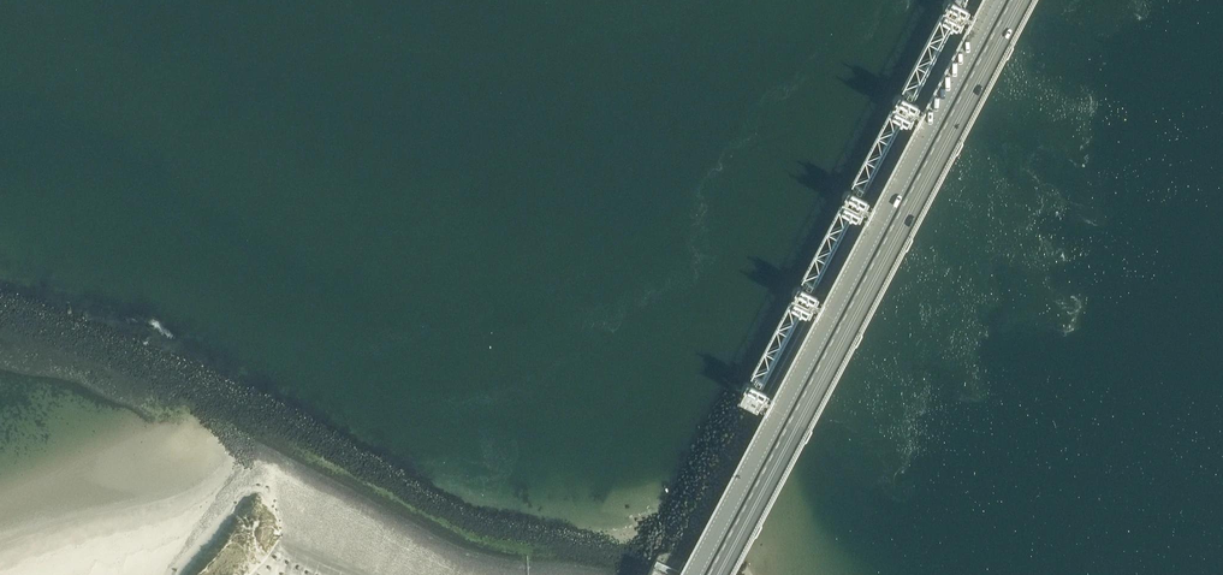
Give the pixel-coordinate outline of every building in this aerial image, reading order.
[(960,28),(970,10),(967,8),(967,7),(954,0),(952,0),(951,0),(948,0),(939,17),(942,19),(941,20),(956,27),(957,27),(960,28)] [(907,123),(910,124),(920,106),(917,104),(917,103),(902,95),(902,96),(899,95),(889,113),(892,114),(891,116),(906,123),(907,123)] [(856,218),(859,220),(869,201),(866,200),(867,199),(852,191),(851,192),(848,190),(839,209),(841,210),(841,211),(856,219),(856,218)] [(806,314),(809,315),(819,297),(816,296),(817,294),(801,286),(801,287),(798,286),(789,304),(791,306),(791,307),(806,315),(806,314)] [(747,382),(741,394),(743,399),(759,407),(764,398),(767,399),(769,394),(765,392),(766,391),(751,383),(750,384),(747,382)]
